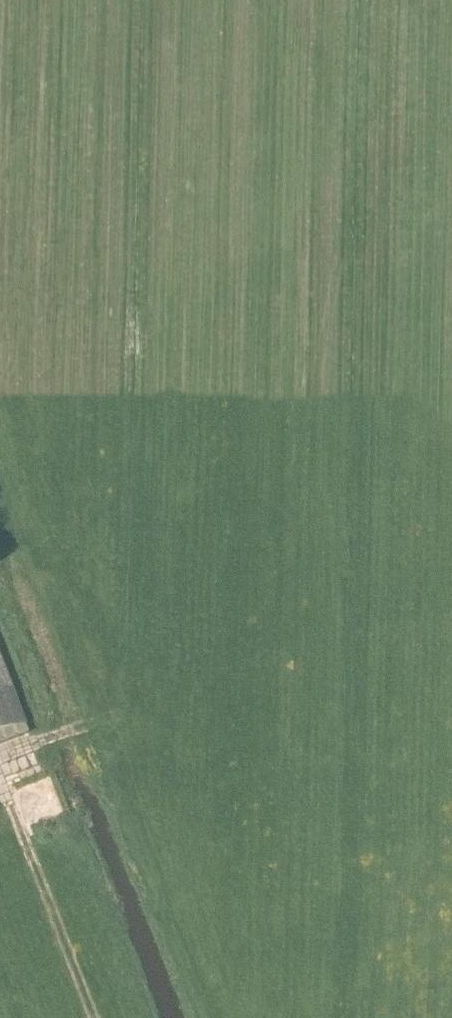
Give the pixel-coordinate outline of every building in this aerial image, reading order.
[(29,735),(26,726),(27,725),(0,656),(0,746),(29,735)]
